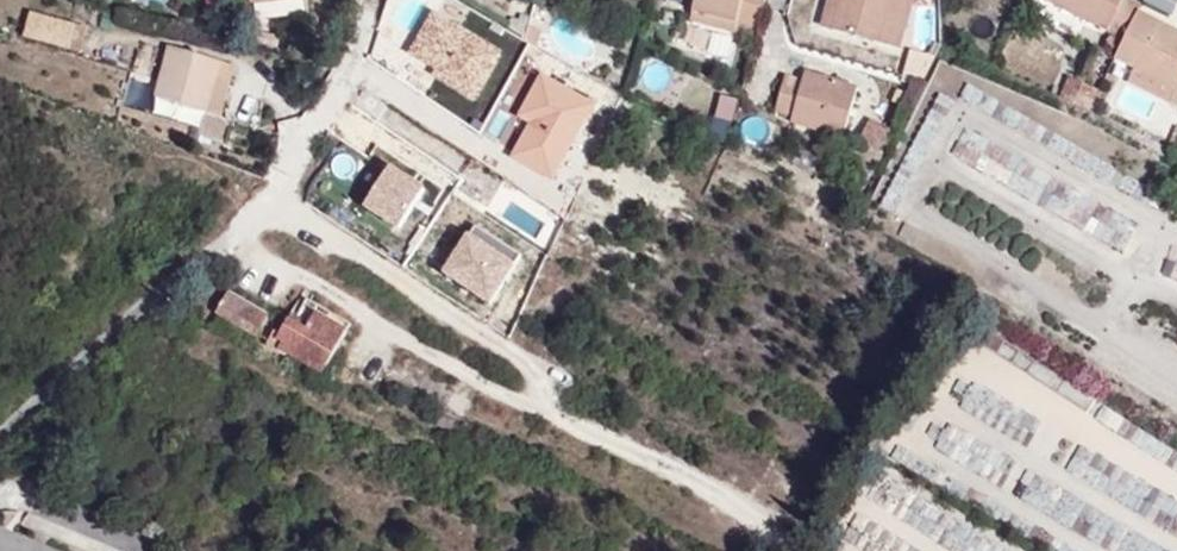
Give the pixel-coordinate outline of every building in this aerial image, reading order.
[(740,0),(667,0),(661,23),(709,34),(710,27),(732,30),(740,0)] [(810,32),(821,34),(829,0),(818,0),(810,32)] [(875,0),(829,0),(821,34),(862,46),(875,0)] [(906,0),(875,0),(862,46),(890,53),(906,0)] [(1098,36),(1114,3),(1116,0),(1027,0),(1098,36)] [(1175,20),(1176,12),(1176,0),(1145,0),(1142,10),(1175,20)] [(1176,38),(1176,34),(1114,3),(1098,36),(1088,55),(1142,82),(1135,94),(1167,109),(1176,87),(1176,65),(1168,61),(1176,38)] [(516,41),(526,9),(516,5),(506,37),(516,41)] [(48,35),(0,14),(0,49),(36,64),(48,35)] [(482,53),(417,15),(395,52),(421,68),(418,73),(456,95),(482,53)] [(185,122),(201,77),(143,54),(125,99),(185,122)] [(1135,94),(1142,82),(1108,65),(1101,79),(1134,96),(1135,94)] [(815,138),(832,86),(783,69),(774,75),(759,71),(748,108),(763,115),(768,122),(815,138)] [(1035,91),(1062,105),(1072,87),(1044,73),(1035,91)] [(575,105),(525,77),(504,115),(516,122),(497,155),(534,176),(575,105)] [(1167,109),(1176,111),(1176,87),(1167,109)] [(727,142),(738,103),(720,98),(709,137),(727,142)] [(867,125),(844,113),(824,152),(848,165),(867,125)] [(182,146),(189,127),(168,119),(161,138),(182,146)] [(972,161),(983,141),(965,130),(953,151),(972,161)] [(407,189),(373,167),(348,205),(382,228),(407,189)] [(504,255),(458,225),(428,272),(473,302),(504,255)] [(339,353),(358,315),(323,295),(300,334),(339,353)] [(300,334),(229,297),(215,325),(325,382),(339,353),(300,334)]
